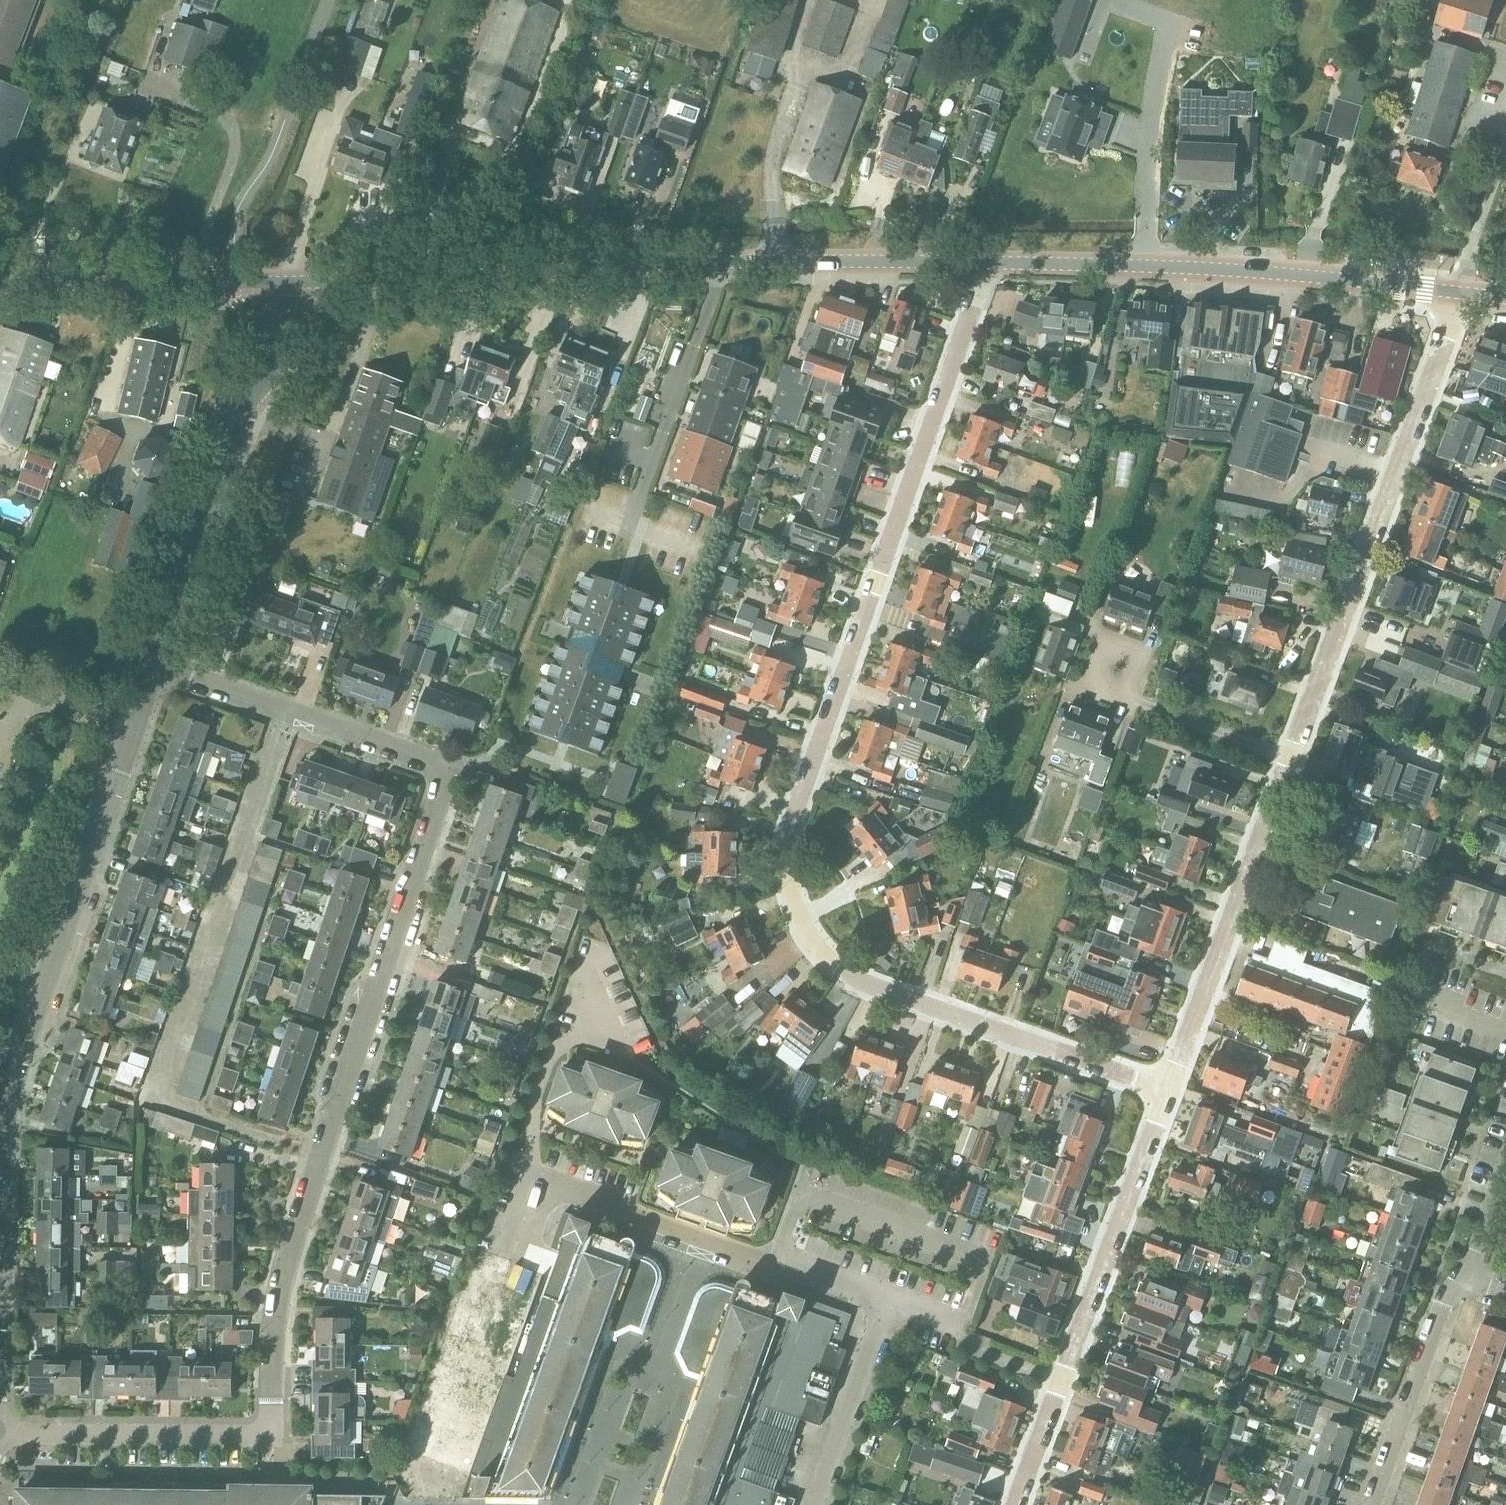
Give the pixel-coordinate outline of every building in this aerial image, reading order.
[(10,69),(12,63),(17,65),(41,0),(0,0),(0,66),(10,69)] [(217,0),(191,0),(190,5),(213,13),(217,0)] [(530,0),(503,0),(458,121),(512,141),(559,12),(530,0)] [(770,81),(776,61),(781,63),(796,18),(795,18),(801,0),(764,0),(748,53),(750,53),(744,72),(770,81)] [(856,10),(830,0),(819,0),(803,45),(838,58),(856,10)] [(869,48),(859,74),(877,81),(887,55),(889,56),(891,48),(893,48),(910,0),(909,0),(889,0),(874,40),(873,40),(870,48),(869,48)] [(1045,50),(1072,59),(1093,0),(1063,0),(1045,50)] [(1435,24),(1483,40),(1496,0),(1442,0),(1435,24)] [(351,35),(361,3),(357,2),(346,33),(351,35)] [(200,32),(177,24),(165,60),(211,75),(226,28),(203,20),(200,32)] [(348,37),(338,68),(373,80),(384,49),(348,37)] [(1392,177),(1399,179),(1399,181),(1434,193),(1444,162),(1427,157),(1428,152),(1426,152),(1429,142),(1449,149),(1479,55),(1436,41),(1406,135),(1417,138),(1414,148),(1409,146),(1403,164),(1395,162),(1391,165),(1389,172),(1392,177)] [(687,65),(699,70),(698,74),(710,78),(716,61),(692,53),(687,65)] [(902,54),(890,87),(893,88),(885,110),(901,116),(909,94),(906,93),(918,59),(902,54)] [(1312,142),(1301,139),(1288,180),(1319,190),(1334,136),(1353,141),(1363,106),(1369,84),(1359,81),(1362,67),(1350,64),(1340,99),(1337,98),(1332,114),(1322,111),(1312,142)] [(406,110),(403,120),(422,127),(425,117),(439,78),(420,72),(406,110)] [(830,186),(861,99),(817,83),(786,170),(830,186)] [(34,97),(0,85),(0,179),(2,180),(34,97)] [(979,96),(955,157),(974,165),(987,130),(992,132),(1002,105),(1000,104),(1005,93),(985,85),(981,97),(979,96)] [(572,121),(553,173),(564,178),(561,186),(586,195),(591,182),(592,182),(598,164),(600,165),(607,146),(610,136),(611,135),(620,138),(629,113),(632,106),(636,94),(622,89),(618,101),(607,133),(572,121)] [(1179,143),(1177,181),(1195,182),(1195,187),(1212,188),(1235,189),(1236,173),(1236,172),(1237,145),(1230,145),(1231,116),(1253,117),(1254,93),(1229,91),(1229,98),(1216,97),(1203,97),(1203,90),(1182,90),(1181,105),(1183,105),(1181,143),(1179,143)] [(1049,149),(1082,161),(1091,136),(1104,141),(1113,117),(1100,112),(1101,110),(1068,97),(1067,100),(1054,96),(1045,119),(1058,124),(1049,149)] [(640,145),(627,182),(654,192),(671,144),(690,151),(704,112),(672,101),(655,150),(640,145)] [(85,161),(104,168),(105,167),(121,173),(141,122),(105,108),(85,161)] [(629,113),(620,138),(634,143),(643,117),(629,113)] [(361,179),(373,146),(376,135),(362,130),(364,124),(347,118),(340,138),(345,140),(334,170),(361,179)] [(890,139),(879,169),(904,179),(922,129),(895,119),(888,138),(890,139)] [(1244,123),(1243,148),(1257,149),(1259,124),(1244,123)] [(942,152),(949,137),(923,127),(922,129),(904,179),(929,189),(943,152),(942,152)] [(373,146),(361,179),(381,186),(382,182),(393,186),(404,153),(399,152),(404,138),(389,133),(379,129),(377,135),(373,146)] [(802,351),(810,354),(810,353),(827,359),(829,355),(830,356),(849,301),(828,294),(818,325),(812,323),(802,351)] [(1151,337),(1149,365),(1171,367),(1174,337),(1167,337),(1171,304),(1156,302),(1156,301),(1145,299),(1145,301),(1129,299),(1125,334),(1151,337)] [(895,302),(882,339),(897,345),(899,338),(907,341),(904,349),(917,353),(923,334),(912,330),(919,310),(910,307),(909,303),(902,300),(898,303),(895,302)] [(1039,333),(1050,334),(1049,342),(1063,343),(1064,335),(1065,336),(1069,303),(1043,300),(1041,311),(1020,305),(1014,322),(1039,330),(1039,333)] [(828,381),(828,380),(842,384),(848,367),(845,366),(855,339),(858,340),(870,309),(849,301),(830,356),(829,355),(827,359),(810,353),(810,354),(804,371),(814,375),(814,377),(815,377),(828,381)] [(1092,339),(1095,306),(1069,303),(1065,336),(1092,339)] [(1190,304),(1184,349),(1172,435),(1189,437),(1218,440),(1233,444),(1250,392),(1257,373),(1254,354),(1259,345),(1263,314),(1190,304)] [(1283,371),(1290,373),(1288,382),(1294,384),(1312,323),(1297,319),(1283,371)] [(1294,384),(1295,384),(1294,388),(1305,391),(1309,379),(1312,379),(1327,327),(1312,323),(1294,384)] [(53,347),(1,329),(0,332),(0,442),(18,448),(53,347)] [(568,338),(554,371),(568,376),(564,388),(572,391),(589,347),(568,338)] [(1353,389),(1349,406),(1345,422),(1360,426),(1365,411),(1375,413),(1380,395),(1394,399),(1409,349),(1375,339),(1360,391),(1355,389),(1353,389)] [(1459,376),(1451,398),(1489,411),(1495,394),(1490,393),(1486,391),(1501,346),(1485,342),(1480,340),(1468,374),(1461,372),(1459,371),(1457,375),(1459,376)] [(157,421),(174,351),(136,341),(119,412),(157,421)] [(453,384),(437,379),(424,421),(442,427),(444,420),(445,420),(450,405),(475,413),(479,402),(478,402),(496,351),(477,344),(467,370),(458,367),(453,384)] [(1501,346),(1486,391),(1490,393),(1491,391),(1505,396),(1505,348),(1501,346)] [(533,484),(534,485),(527,502),(538,506),(545,489),(541,487),(544,480),(554,485),(563,463),(578,427),(584,430),(603,388),(600,387),(613,356),(589,347),(572,391),(568,403),(567,404),(561,419),(545,456),(533,484)] [(479,402),(489,405),(491,400),(507,406),(512,389),(507,387),(517,358),(496,351),(478,402),(479,402)] [(688,432),(685,431),(666,476),(716,494),(732,449),(728,448),(757,371),(716,355),(688,432)] [(1024,367),(994,357),(986,379),(1034,396),(1038,383),(1020,377),(1024,367)] [(1098,365),(1085,361),(1077,386),(1090,390),(1092,385),(1091,385),(1098,365)] [(777,383),(780,384),(771,419),(797,428),(815,377),(814,377),(814,375),(804,371),(796,368),(783,364),(777,383)] [(1098,364),(1098,365),(1091,385),(1092,385),(1103,389),(1107,376),(1103,374),(1106,367),(1098,364)] [(1328,368),(1319,398),(1349,406),(1353,389),(1355,389),(1359,376),(1348,373),(1328,368)] [(379,456),(389,427),(418,437),(424,421),(395,411),(404,384),(365,370),(318,502),(374,522),(395,462),(379,456)] [(1257,373),(1250,392),(1269,398),(1272,389),(1273,390),(1276,379),(1257,373)] [(867,383),(890,390),(893,381),(870,374),(867,383)] [(828,381),(824,391),(841,397),(847,399),(851,388),(842,384),(828,380),(828,381)] [(558,401),(567,404),(568,403),(572,391),(564,388),(558,401)] [(1285,394),(1273,390),(1272,389),(1269,398),(1281,403),(1285,394)] [(1250,392),(1233,444),(1227,461),(1285,481),(1301,435),(1282,429),(1289,405),(1281,403),(1269,398),(1250,392)] [(177,414),(175,425),(188,428),(191,418),(196,396),(182,393),(177,414)] [(886,412),(841,397),(832,424),(876,439),(886,412)] [(1032,402),(1027,415),(1052,424),(1057,411),(1032,402)] [(533,451),(545,456),(561,419),(548,414),(533,451)] [(802,414),(797,430),(805,433),(811,417),(802,414)] [(1478,448),(1496,455),(1504,458),(1505,450),(1505,444),(1482,436),(1486,426),(1454,414),(1446,436),(1478,448)] [(1001,426),(974,416),(966,438),(995,448),(1000,433),(1012,438),(1016,426),(1003,421),(1001,426)] [(489,468),(504,429),(488,423),(473,462),(489,468)] [(832,425),(833,425),(825,447),(862,460),(866,450),(871,452),(875,440),(876,440),(876,439),(832,424),(832,425)] [(105,477),(124,439),(96,426),(78,464),(105,477)] [(1057,426),(1053,436),(1071,442),(1074,433),(1057,426)] [(773,430),(768,446),(776,449),(778,442),(787,445),(790,436),(782,432),(773,430)] [(1496,455),(1478,448),(1446,436),(1438,456),(1470,468),(1474,459),(1486,463),(1486,465),(1491,466),(1496,455)] [(958,459),(987,469),(985,474),(998,479),(1002,467),(990,462),(995,448),(966,438),(958,459)] [(140,445),(132,465),(145,482),(167,477),(170,456),(157,440),(140,445)] [(862,460),(825,447),(817,470),(859,484),(864,471),(859,470),(862,460)] [(765,452),(760,468),(768,471),(774,455),(765,452)] [(54,464),(31,455),(25,468),(49,477),(54,464)] [(14,491),(40,501),(48,479),(22,469),(14,491)] [(799,486),(810,489),(809,492),(846,505),(850,496),(855,497),(859,484),(817,470),(816,473),(805,469),(799,486)] [(757,475),(752,491),(760,494),(766,478),(757,475)] [(1334,519),(1335,519),(1342,494),(1333,491),(1335,480),(1323,477),(1314,482),(1313,486),(1312,486),(1306,512),(1320,515),(1319,519),(1319,523),(1321,526),(1325,528),(1328,528),(1332,526),(1334,522),(1334,519)] [(1489,493),(1505,499),(1505,483),(1494,478),(1489,493)] [(132,516),(112,509),(93,564),(132,577),(151,522),(163,489),(145,482),(132,516)] [(1428,482),(1421,499),(1453,511),(1462,514),(1468,497),(1428,482)] [(801,514),(800,514),(800,515),(844,530),(845,529),(843,529),(848,516),(843,515),(846,505),(809,492),(801,514)] [(975,502),(947,492),(939,513),(968,524),(974,509),(985,513),(990,502),(977,497),(975,502)] [(1021,499),(999,492),(994,509),(1015,516),(1021,499)] [(731,524),(739,500),(729,496),(720,520),(731,524)] [(749,497),(744,514),(752,517),(758,500),(749,497)] [(714,517),(717,507),(693,499),(690,509),(714,517)] [(1414,517),(1452,530),(1456,532),(1462,514),(1453,511),(1421,499),(1414,517)] [(1247,503),(1243,518),(1274,524),(1277,510),(1247,503)] [(932,535),(960,545),(958,550),(971,554),(976,543),(963,538),(968,524),(939,513),(932,535)] [(790,542),(835,557),(844,530),(800,515),(790,542)] [(1439,547),(1443,538),(1454,542),(1458,532),(1456,532),(1452,530),(1414,517),(1407,535),(1439,547)] [(1407,535),(1401,553),(1440,568),(1444,570),(1448,559),(1437,555),(1439,547),(1407,535)] [(1329,549),(1288,539),(1279,576),(1320,586),(1329,549)] [(10,546),(0,542),(0,556),(6,558),(10,546)] [(790,561),(793,552),(776,545),(771,559),(779,562),(781,557),(790,561)] [(1079,566),(1059,558),(1056,566),(1076,574),(1079,566)] [(977,559),(974,567),(986,571),(989,563),(977,559)] [(948,578),(920,568),(912,590),(941,600),(947,585),(958,590),(963,578),(969,580),(969,581),(991,588),(995,575),(974,568),(974,569),(953,562),(950,573),(948,578)] [(781,578),(792,582),(787,595),(817,605),(825,584),(795,574),(797,569),(786,565),(781,578)] [(1272,573),(1237,565),(1230,598),(1266,605),(1272,573)] [(236,602),(251,607),(247,621),(250,622),(249,627),(261,631),(262,626),(290,636),(300,607),(257,592),(263,573),(248,567),(236,602)] [(1502,571),(1493,596),(1505,602),(1505,572),(1502,571)] [(655,600),(616,586),(586,574),(565,631),(570,633),(563,651),(559,649),(528,733),(598,758),(623,688),(619,686),(625,668),(629,670),(655,600)] [(1424,621),(1436,585),(1410,577),(1409,581),(1393,576),(1388,591),(1383,590),(1379,603),(1383,604),(1382,607),(1424,621)] [(1074,604),(1080,589),(1063,582),(1057,597),(1074,604)] [(1117,583),(1104,615),(1146,630),(1155,607),(1167,611),(1176,589),(1163,584),(1157,598),(1117,583)] [(1018,612),(1026,615),(1035,589),(1027,587),(1018,612)] [(905,611),(933,621),(931,626),(944,631),(949,619),(936,614),(941,600),(912,590),(905,611)] [(783,609),(772,605),(767,618),(790,626),(792,620),(810,626),(817,605),(787,595),(783,609)] [(1238,600),(1221,596),(1218,613),(1250,619),(1252,620),(1255,604),(1237,601),(1238,600)] [(302,600),(300,607),(290,636),(317,645),(318,641),(328,645),(340,613),(302,600)] [(737,619),(719,613),(717,618),(775,636),(778,625),(759,619),(762,609),(742,602),(737,619)] [(437,625),(463,635),(471,612),(446,603),(437,625)] [(1249,623),(1242,645),(1264,652),(1267,643),(1281,648),(1288,624),(1262,616),(1265,607),(1255,604),(1252,620),(1250,619),(1249,623)] [(1067,680),(1083,637),(1064,631),(1069,617),(1038,606),(1033,621),(1047,626),(1032,667),(1067,680)] [(1452,629),(1440,660),(1477,674),(1487,645),(1497,648),(1505,623),(1505,616),(1500,614),(1495,625),(1481,620),(1479,627),(1465,622),(1462,633),(1452,629)] [(714,616),(713,619),(702,615),(691,650),(705,654),(710,637),(749,649),(751,642),(771,648),(775,636),(717,618),(714,616)] [(999,633),(994,631),(985,657),(1010,666),(1022,632),(1002,625),(999,633)] [(399,653),(405,655),(401,667),(420,674),(428,650),(427,650),(433,632),(424,628),(417,647),(403,642),(399,653)] [(921,654),(894,644),(886,665),(915,676),(920,661),(932,665),(936,653),(923,649),(921,654)] [(972,669),(976,656),(945,645),(940,658),(972,669)] [(752,661),(763,665),(758,678),(788,688),(796,667),(766,657),(768,651),(757,647),(752,661)] [(1360,670),(1352,691),(1390,706),(1395,707),(1402,688),(1409,691),(1412,682),(1416,673),(1437,680),(1444,661),(1440,660),(1408,647),(1401,667),(1377,658),(1372,674),(1360,670)] [(420,674),(440,680),(448,657),(428,650),(420,674)] [(1212,650),(1207,665),(1225,671),(1230,656),(1212,650)] [(333,677),(344,681),(340,692),(389,709),(400,678),(339,658),(333,677)] [(886,665),(878,686),(895,692),(889,709),(922,721),(935,725),(941,709),(922,702),(929,681),(915,676),(886,665)] [(1230,672),(1221,696),(1230,700),(1258,710),(1259,707),(1263,706),(1265,700),(1263,697),(1267,686),(1239,676),(1230,672)] [(738,701),(749,705),(751,698),(781,709),(788,688),(758,678),(754,692),(743,688),(738,701)] [(683,697),(691,699),(691,701),(723,712),(728,699),(687,684),(683,697)] [(481,708),(427,689),(417,719),(471,737),(475,725),(482,728),(487,725),(490,715),(488,711),(481,709),(481,708)] [(700,704),(696,717),(719,725),(723,712),(700,704)] [(1071,704),(1055,748),(1096,763),(1090,781),(1103,786),(1112,761),(1100,756),(1113,719),(1071,704)] [(245,762),(247,755),(205,741),(215,713),(197,707),(193,719),(182,715),(174,738),(203,748),(202,750),(213,754),(228,759),(229,757),(245,762)] [(1471,740),(1482,744),(1490,722),(1479,718),(1471,740)] [(859,742),(887,753),(900,757),(905,743),(906,743),(911,731),(887,722),(884,727),(866,721),(859,742)] [(972,738),(922,721),(916,739),(965,756),(972,738)] [(1323,757),(1324,759),(1322,765),(1352,775),(1357,760),(1369,764),(1375,748),(1363,744),(1367,735),(1337,724),(1328,749),(1326,750),(1323,757)] [(713,755),(729,761),(759,772),(766,751),(751,745),(754,737),(748,735),(747,736),(724,728),(722,732),(721,732),(713,755)] [(202,750),(203,748),(174,738),(166,761),(195,771),(206,775),(213,754),(202,750)] [(1463,762),(1469,764),(1468,765),(1474,767),(1482,744),(1471,740),(1463,762)] [(851,763),(879,774),(877,778),(891,783),(895,771),(882,767),(887,753),(859,742),(851,763)] [(1165,786),(1158,803),(1172,808),(1187,813),(1191,802),(1190,801),(1192,794),(1199,797),(1224,806),(1232,783),(1207,775),(1211,763),(1189,755),(1176,790),(1165,786)] [(1451,784),(1438,774),(1386,755),(1372,794),(1425,811),(1423,816),(1437,821),(1451,784)] [(228,759),(224,769),(240,775),(245,762),(229,757),(228,759)] [(302,761),(293,786),(299,789),(313,794),(309,805),(318,808),(331,768),(309,760),(308,763),(302,761)] [(158,783),(187,793),(195,771),(166,761),(158,783)] [(708,784),(719,788),(722,782),(751,792),(759,772),(729,761),(724,775),(713,771),(708,784)] [(1469,764),(1463,762),(1459,761),(1451,784),(1461,787),(1468,765),(1469,764)] [(626,805),(638,769),(617,762),(606,798),(626,805)] [(331,768),(318,808),(317,809),(328,813),(332,801),(344,805),(354,776),(331,768)] [(927,786),(926,786),(920,806),(950,814),(954,797),(959,799),(965,780),(933,770),(927,786)] [(367,813),(377,785),(354,776),(344,805),(367,813)] [(502,787),(493,784),(485,807),(517,818),(524,798),(532,801),(537,788),(506,777),(502,787)] [(158,783),(150,806),(179,816),(191,820),(198,797),(187,793),(158,783)] [(695,797),(715,804),(719,791),(700,784),(695,797)] [(400,793),(377,785),(367,813),(390,821),(398,823),(406,799),(399,796),(400,793)] [(232,799),(216,794),(213,802),(229,808),(232,799)] [(887,808),(909,816),(913,803),(891,796),(887,808)] [(1341,844),(1342,839),(1370,849),(1378,825),(1369,822),(1375,805),(1352,797),(1346,814),(1318,804),(1303,847),(1319,853),(1323,842),(1335,846),(1336,842),(1341,844)] [(210,812),(226,817),(229,808),(213,802),(210,812)] [(870,809),(874,815),(850,835),(862,851),(888,832),(879,820),(887,813),(879,802),(870,809)] [(716,808),(673,804),(671,817),(696,820),(697,817),(715,819),(716,808)] [(143,829),(171,839),(179,816),(150,806),(143,829)] [(477,831),(509,842),(517,818),(485,807),(477,831)] [(1172,808),(1164,830),(1173,833),(1176,824),(1184,827),(1188,814),(1187,813),(1172,808)] [(593,820),(589,831),(605,836),(606,837),(610,826),(593,820)] [(888,832),(863,851),(876,869),(889,859),(898,870),(923,859),(915,840),(918,839),(908,834),(906,835),(897,824),(888,832)] [(1495,824),(1490,837),(1505,843),(1505,828),(1495,824)] [(923,859),(956,844),(948,825),(918,839),(915,840),(923,859)] [(1429,861),(1439,834),(1413,825),(1403,852),(1429,861)] [(693,840),(704,841),(704,854),(736,855),(736,833),(705,832),(705,827),(693,826),(693,840)] [(167,852),(193,861),(194,860),(216,868),(220,858),(212,855),(213,854),(197,848),(196,849),(170,841),(171,839),(143,829),(135,852),(163,862),(167,852)] [(300,829),(294,846),(303,849),(309,832),(300,829)] [(469,854),(501,865),(509,842),(477,831),(469,854)] [(327,857),(333,841),(309,832),(303,849),(327,857)] [(1170,851),(1157,847),(1156,847),(1203,864),(1210,844),(1177,832),(1170,851)] [(197,848),(213,854),(215,846),(200,840),(197,848)] [(284,850),(261,842),(257,853),(280,861),(284,850)] [(341,863),(372,873),(378,857),(346,846),(341,863)] [(1162,874),(1139,865),(1134,878),(1165,890),(1171,874),(1196,883),(1203,864),(1156,847),(1151,862),(1164,867),(1162,874)] [(280,861),(257,853),(254,865),(276,873),(280,861)] [(461,878),(493,889),(501,865),(469,854),(461,878)] [(704,869),(692,869),(692,883),(703,883),(704,876),(735,877),(736,855),(704,854),(704,869)] [(1502,856),(1496,873),(1503,875),(1505,867),(1505,858),(1502,856)] [(579,858),(576,867),(592,872),(595,863),(579,858)] [(1444,876),(1444,875),(1448,865),(1442,863),(1438,874),(1444,876)] [(276,873),(254,865),(250,876),(272,884),(276,873)] [(592,872),(576,867),(572,878),(588,883),(592,872)] [(372,879),(342,869),(334,892),(364,902),(372,879)] [(157,880),(128,870),(120,893),(160,908),(168,885),(156,882),(157,880)] [(288,876),(304,882),(307,875),(290,870),(288,876)] [(1101,888),(1137,901),(1142,885),(1107,873),(1101,888)] [(1492,883),(1500,886),(1503,875),(1496,873),(1492,883)] [(1440,887),(1444,876),(1438,874),(1434,885),(1440,887)] [(917,878),(918,885),(888,891),(892,913),(923,906),(920,891),(931,889),(928,875),(917,878)] [(1444,875),(1444,876),(1440,887),(1437,897),(1433,908),(1429,919),(1505,946),(1505,897),(1444,875)] [(272,884),(250,876),(246,887),(268,895),(272,884)] [(304,882),(288,876),(284,889),(300,894),(304,882)] [(453,901),(485,912),(493,889),(461,878),(453,901)] [(1310,887),(1307,896),(1300,915),(1389,947),(1404,906),(1329,879),(1324,892),(1310,887)] [(986,885),(975,881),(960,921),(980,928),(991,897),(983,894),(986,885)] [(1437,897),(1440,887),(1434,885),(1431,895),(1437,897)] [(242,899),(265,906),(268,895),(246,887),(242,899)] [(326,915),(356,925),(364,902),(334,892),(326,915)] [(560,912),(576,918),(584,897),(568,892),(560,912)] [(152,930),(160,908),(120,893),(112,917),(152,930)] [(1433,908),(1437,897),(1431,895),(1427,906),(1433,908)] [(955,930),(967,897),(951,900),(942,926),(955,930)] [(1142,909),(1130,905),(1126,917),(1176,936),(1185,913),(1156,902),(1146,898),(1142,909)] [(265,906),(242,899),(238,910),(261,918),(265,906)] [(690,900),(672,905),(674,914),(687,911),(692,910),(690,900)] [(485,912),(453,901),(444,925),(477,936),(485,912)] [(193,910),(177,904),(174,912),(190,918),(193,910)] [(926,920),(923,906),(892,913),(897,934),(928,927),(929,934),(941,931),(938,918),(926,920)] [(1429,919),(1433,908),(1427,906),(1423,917),(1429,919)] [(261,918),(238,910),(234,922),(257,930),(261,918)] [(678,948),(700,937),(687,911),(674,914),(659,918),(665,932),(669,930),(678,948)] [(170,922),(186,928),(190,918),(174,912),(170,922)] [(576,918),(560,912),(551,938),(567,944),(576,918)] [(273,922),(290,928),(292,921),(275,915),(273,922)] [(319,937),(349,948),(356,925),(326,915),(319,937)] [(145,953),(152,930),(112,917),(104,939),(145,953)] [(1097,929),(1091,943),(1118,953),(1138,961),(1142,950),(1167,959),(1176,936),(1126,917),(1126,918),(1125,917),(1120,929),(1132,933),(1127,944),(1122,943),(1117,941),(1118,937),(1097,929)] [(703,933),(709,946),(720,941),(726,953),(754,939),(745,920),(716,933),(714,928),(703,933)] [(257,930),(234,922),(230,934),(253,942),(257,930)] [(290,928),(273,922),(268,935),(285,940),(290,928)] [(477,936),(444,925),(436,949),(469,960),(477,936)] [(1248,966),(1237,995),(1239,995),(1288,1014),(1299,985),(1308,989),(1317,963),(1303,957),(1308,944),(1277,933),(1272,946),(1257,941),(1248,966)] [(253,942),(230,934),(227,945),(249,953),(253,942)] [(960,945),(967,947),(956,978),(977,985),(988,954),(974,949),(978,938),(964,934),(960,945)] [(311,960),(341,970),(349,948),(319,937),(311,960)] [(96,962),(125,972),(124,975),(136,979),(145,953),(104,939),(96,962)] [(726,953),(733,967),(722,972),(728,984),(739,979),(736,973),(764,959),(754,939),(726,953)] [(1088,944),(1074,980),(1151,1009),(1155,996),(1158,995),(1161,987),(1160,985),(1161,982),(1131,972),(1131,973),(1113,967),(1118,954),(1088,944)] [(249,953),(227,945),(223,957),(245,964),(249,953)] [(1001,959),(988,954),(977,985),(998,992),(1008,962),(1014,964),(1018,953),(1005,948),(1001,959)] [(182,969),(185,961),(176,958),(177,956),(161,951),(157,960),(174,966),(182,969)] [(544,959),(560,965),(563,957),(547,951),(544,959)] [(245,964),(223,957),(219,968),(241,976),(245,964)] [(560,965),(544,959),(539,972),(556,977),(560,965)] [(170,975),(174,966),(157,960),(154,970),(170,975)] [(311,960),(303,983),(333,994),(341,970),(311,960)] [(260,961),(257,971),(273,976),(277,966),(260,961)] [(125,972),(96,962),(88,984),(117,995),(124,975),(125,972)] [(1299,985),(1288,1014),(1339,1034),(1338,1036),(1368,1047),(1390,989),(1317,963),(1308,989),(1299,985)] [(241,976),(219,968),(215,980),(237,987),(241,976)] [(257,971),(254,980),(270,986),(273,976),(257,971)] [(428,1003),(459,1014),(469,1017),(476,997),(470,996),(471,994),(467,992),(468,990),(436,979),(428,1003)] [(237,987),(215,980),(211,990),(234,998),(237,987)] [(289,991),(300,994),(295,1007),(325,1017),(333,994),(303,983),(293,980),(289,991)] [(1074,980),(1064,1008),(1065,1008),(1066,1006),(1104,1020),(1105,1019),(1104,1019),(1106,1015),(1138,1035),(1140,1029),(1143,1030),(1144,1028),(1146,1027),(1149,1019),(1149,1018),(1148,1016),(1151,1009),(1074,980)] [(471,994),(470,996),(476,997),(500,1006),(505,993),(475,983),(471,994)] [(109,1018),(113,1007),(163,1024),(166,1015),(157,1012),(158,1009),(143,1004),(142,1005),(116,997),(117,995),(88,984),(80,1008),(109,1018)] [(234,998),(211,990),(208,1002),(230,1009),(234,998)] [(161,1001),(146,995),(143,1004),(158,1009),(161,1001)] [(696,1016),(682,1027),(694,1042),(708,1031),(735,1010),(724,995),(696,1016)] [(793,995),(781,1009),(777,1006),(761,1026),(772,1034),(781,1023),(792,1032),(801,1021),(811,1008),(793,995)] [(230,1009),(208,1002),(204,1014),(226,1021),(230,1009)] [(428,1003),(420,1027),(451,1037),(461,1041),(469,1017),(459,1014),(428,1003)] [(736,1039),(754,1025),(764,1016),(752,1003),(742,1012),(740,1010),(723,1024),(731,1034),(736,1039)] [(785,1044),(776,1055),(797,1071),(806,1060),(807,1060),(815,1049),(827,1033),(823,1030),(829,1022),(811,1008),(801,1021),(792,1032),(784,1043),(785,1044)] [(226,1021),(204,1014),(200,1025),(222,1033),(226,1021)] [(236,1031),(253,1036),(256,1027),(239,1022),(236,1031)] [(282,1046),(313,1056),(320,1033),(290,1022),(282,1046)] [(536,1029),(521,1023),(517,1033),(533,1038),(536,1029)] [(222,1033),(200,1025),(196,1036),(218,1044),(222,1033)] [(102,1037),(74,1027),(66,1050),(94,1060),(102,1037)] [(412,1050),(444,1061),(451,1037),(420,1027),(412,1050)] [(253,1036),(236,1031),(233,1041),(250,1047),(253,1036)] [(533,1038),(517,1033),(514,1043),(529,1048),(533,1038)] [(848,1055),(846,1061),(841,1075),(853,1079),(857,1067),(872,1072),(882,1043),(861,1035),(853,1056),(848,1055)] [(218,1044),(196,1036),(192,1048),(214,1056),(218,1044)] [(1323,1078),(1313,1105),(1343,1116),(1368,1047),(1338,1036),(1327,1065),(1320,1063),(1316,1075),(1323,1078)] [(1419,1041),(1419,1043),(1415,1053),(1422,1055),(1423,1050),(1426,1044),(1419,1041)] [(872,1072),(887,1077),(883,1090),(895,1094),(899,1079),(894,1077),(903,1050),(882,1043),(872,1072)] [(1434,1054),(1437,1048),(1426,1044),(1423,1050),(1433,1054),(1434,1054)] [(275,1069),(305,1079),(313,1056),(282,1046),(275,1069)] [(214,1056),(192,1048),(188,1060),(210,1067),(214,1056)] [(1445,1058),(1447,1052),(1437,1048),(1434,1054),(1445,1058)] [(58,1073),(86,1083),(94,1060),(66,1050),(58,1073)] [(405,1074),(436,1084),(444,1061),(412,1050),(405,1074)] [(1445,1058),(1456,1062),(1458,1055),(1447,1052),(1445,1058)] [(1445,1058),(1434,1054),(1433,1054),(1396,1155),(1440,1171),(1477,1070),(1466,1066),(1456,1062),(1445,1058)] [(1248,1081),(1253,1083),(1252,1085),(1260,1088),(1264,1078),(1256,1075),(1259,1067),(1242,1060),(1240,1064),(1217,1055),(1206,1083),(1242,1096),(1248,1081)] [(1275,1055),(1270,1069),(1296,1078),(1301,1064),(1275,1055)] [(1466,1066),(1469,1059),(1458,1055),(1456,1062),(1466,1066)] [(1477,1070),(1479,1063),(1469,1059),(1466,1066),(1477,1070)] [(119,1069),(135,1075),(135,1077),(143,1080),(147,1070),(138,1067),(138,1065),(122,1060),(119,1069)] [(210,1067),(188,1060),(185,1070),(207,1078),(210,1067)] [(905,1102),(897,1128),(911,1132),(921,1102),(929,1105),(933,1092),(949,1098),(958,1068),(937,1061),(932,1075),(927,1073),(923,1086),(912,1083),(905,1102)] [(569,1123),(620,1142),(620,1140),(644,1142),(660,1098),(640,1084),(641,1083),(590,1065),(590,1066),(566,1064),(550,1108),(570,1122),(569,1123)] [(221,1077),(238,1082),(241,1073),(224,1067),(221,1077)] [(949,1098),(964,1103),(960,1116),(971,1119),(980,1093),(974,1091),(979,1075),(958,1068),(949,1098)] [(135,1075),(119,1069),(116,1079),(132,1084),(135,1077),(135,1075)] [(305,1079),(275,1069),(267,1092),(297,1102),(305,1079)] [(207,1078),(185,1070),(181,1082),(203,1089),(207,1078)] [(500,1070),(497,1079),(516,1086),(519,1076),(500,1070)] [(799,1071),(775,1116),(794,1127),(820,1081),(804,1072),(803,1073),(799,1071)] [(50,1095),(79,1105),(86,1083),(58,1073),(50,1095)] [(436,1084),(405,1074),(396,1098),(428,1108),(436,1084)] [(238,1082),(221,1077),(217,1087),(234,1093),(238,1082)] [(516,1086),(497,1079),(493,1089),(512,1096),(516,1086)] [(177,1093),(199,1101),(203,1089),(181,1082),(177,1093)] [(1394,1098),(1397,1092),(1386,1088),(1384,1094),(1394,1098)] [(264,1101),(259,1115),(290,1125),(297,1102),(267,1092),(263,1091),(260,1100),(264,1101)] [(1405,1102),(1407,1096),(1397,1092),(1394,1098),(1405,1102)] [(233,1100),(214,1094),(210,1105),(230,1112),(233,1100)] [(1392,1104),(1394,1098),(1384,1094),(1382,1101),(1392,1104)] [(42,1118),(70,1128),(79,1105),(50,1095),(42,1118)] [(1073,1095),(1059,1133),(1070,1137),(1098,1147),(1107,1125),(1092,1119),(1097,1104),(1073,1095)] [(388,1122),(420,1132),(428,1108),(396,1098),(388,1122)] [(905,1102),(892,1098),(878,1147),(890,1150),(897,1128),(905,1102)] [(1405,1102),(1394,1098),(1392,1104),(1403,1108),(1405,1102)] [(1280,1159),(1293,1163),(1301,1143),(1323,1151),(1326,1142),(1253,1116),(1248,1131),(1235,1126),(1234,1129),(1223,1125),(1226,1116),(1198,1106),(1190,1126),(1267,1154),(1280,1159)] [(120,1122),(123,1112),(107,1107),(103,1116),(120,1122)] [(992,1133),(1001,1137),(1001,1136),(1009,1139),(1018,1117),(1002,1111),(994,1131),(993,1131),(992,1133)] [(153,1128),(192,1140),(193,1137),(217,1145),(221,1132),(159,1112),(153,1128)] [(103,1116),(100,1126),(116,1131),(120,1122),(103,1116)] [(484,1127),(500,1133),(503,1125),(487,1119),(484,1127)] [(380,1146),(411,1156),(420,1132),(388,1122),(380,1146)] [(971,1158),(980,1131),(965,1125),(955,1152),(971,1158)] [(980,1131),(971,1158),(968,1164),(986,1171),(986,1169),(988,1170),(1001,1137),(992,1133),(993,1131),(982,1126),(980,1131)] [(1228,1154),(1262,1167),(1263,1168),(1265,1170),(1268,1171),(1270,1172),(1273,1172),(1275,1172),(1277,1170),(1281,1161),(1280,1159),(1267,1154),(1190,1126),(1183,1147),(1211,1157),(1211,1158),(1224,1162),(1228,1154)] [(500,1133),(484,1127),(476,1152),(492,1157),(500,1133)] [(723,1128),(719,1138),(744,1147),(748,1137),(723,1128)] [(1062,1159),(1090,1169),(1098,1147),(1070,1137),(1062,1159)] [(1382,1145),(1379,1155),(1385,1157),(1388,1147),(1382,1145)] [(680,1207),(730,1225),(731,1224),(755,1226),(771,1182),(751,1168),(751,1166),(701,1148),(701,1150),(676,1148),(660,1192),(680,1206),(680,1207)] [(41,1149),(41,1173),(70,1174),(86,1174),(86,1149),(71,1149),(41,1149)] [(1330,1149),(1316,1189),(1329,1194),(1337,1172),(1341,1174),(1348,1155),(1330,1149)] [(885,1173),(913,1182),(917,1168),(889,1159),(885,1173)] [(1036,1162),(1032,1175),(1053,1182),(1082,1192),(1090,1169),(1062,1159),(1058,1170),(1036,1162)] [(235,1162),(203,1162),(202,1187),(235,1188),(235,1162)] [(921,1183),(956,1194),(962,1174),(927,1162),(921,1183)] [(986,1171),(968,1164),(951,1210),(968,1216),(986,1171)] [(1390,1199),(1397,1202),(1392,1215),(1425,1227),(1433,1203),(1410,1195),(1416,1179),(1374,1164),(1368,1181),(1393,1190),(1390,1199)] [(467,1175),(463,1173),(459,1185),(478,1192),(486,1170),(471,1165),(467,1175)] [(101,1176),(118,1176),(118,1166),(101,1166),(101,1176)] [(1202,1203),(1213,1207),(1212,1210),(1221,1213),(1226,1199),(1218,1197),(1222,1187),(1223,1185),(1215,1182),(1218,1172),(1199,1166),(1195,1177),(1175,1170),(1169,1187),(1204,1199),(1202,1203)] [(36,1186),(36,1197),(40,1197),(40,1198),(70,1198),(70,1174),(41,1173),(40,1186),(36,1186)] [(359,1179),(351,1204),(366,1209),(395,1219),(406,1186),(365,1173),(362,1180),(359,1179)] [(1233,1174),(1227,1189),(1226,1192),(1257,1203),(1263,1184),(1233,1174)] [(1038,1207),(1043,1209),(1039,1219),(1063,1228),(1069,1213),(1073,1215),(1082,1192),(1053,1182),(1032,1175),(1023,1200),(1037,1204),(1038,1207)] [(118,1176),(101,1176),(101,1186),(118,1186),(118,1176)] [(416,1180),(412,1193),(436,1201),(440,1189),(416,1180)] [(189,1190),(189,1191),(189,1212),(235,1213),(235,1188),(202,1187),(202,1190),(191,1190),(189,1190)] [(36,1201),(36,1212),(40,1212),(40,1222),(82,1222),(90,1222),(90,1214),(82,1214),(83,1199),(70,1199),(70,1198),(40,1198),(40,1201),(36,1201)] [(1308,1212),(1323,1217),(1327,1207),(1312,1202),(1308,1212)] [(161,1212),(161,1203),(138,1203),(139,1214),(144,1214),(145,1211),(161,1212)] [(365,1235),(375,1238),(387,1242),(395,1219),(366,1209),(351,1204),(343,1228),(365,1235)] [(161,1212),(145,1211),(144,1214),(144,1226),(161,1226),(161,1212)] [(654,1266),(652,1264),(650,1263),(648,1261),(633,1256),(636,1249),(590,1232),(593,1225),(578,1219),(579,1216),(564,1211),(551,1247),(561,1250),(522,1361),(521,1361),(515,1378),(506,1375),(484,1438),(483,1438),(471,1473),(480,1476),(472,1499),(546,1499),(607,1329),(617,1332),(631,1325),(641,1328),(657,1282),(658,1279),(658,1277),(658,1274),(657,1271),(656,1269),(654,1266)] [(101,1212),(101,1223),(118,1223),(118,1225),(133,1225),(133,1215),(118,1214),(118,1212),(101,1212)] [(189,1212),(189,1237),(234,1238),(235,1213),(189,1212)] [(1305,1221),(1320,1226),(1323,1217),(1308,1212),(1305,1221)] [(1392,1215),(1388,1228),(1379,1225),(1375,1236),(1377,1236),(1417,1250),(1425,1227),(1392,1215)] [(1022,1232),(1056,1241),(1059,1230),(1025,1221),(1022,1232)] [(40,1245),(70,1245),(70,1248),(82,1248),(82,1222),(40,1222),(40,1245)] [(118,1232),(118,1225),(118,1223),(101,1223),(101,1232),(118,1232)] [(1207,1224),(1203,1236),(1212,1239),(1216,1228),(1207,1224)] [(343,1228),(335,1251),(336,1251),(367,1262),(375,1238),(365,1235),(343,1228)] [(1144,1256),(1177,1267),(1189,1272),(1200,1276),(1206,1260),(1233,1269),(1239,1252),(1223,1247),(1223,1246),(1200,1238),(1197,1247),(1152,1232),(1144,1256)] [(1289,1258),(1306,1264),(1314,1241),(1298,1234),(1289,1258)] [(1365,1258),(1367,1259),(1409,1274),(1417,1250),(1377,1236),(1375,1236),(1373,1243),(1371,1243),(1365,1258)] [(189,1237),(189,1262),(234,1263),(234,1238),(189,1237)] [(70,1245),(40,1245),(39,1270),(69,1270),(69,1271),(76,1271),(81,1271),(82,1248),(70,1248),(70,1245)] [(327,1276),(331,1277),(324,1298),(367,1303),(379,1267),(367,1262),(336,1251),(335,1251),(327,1276)] [(455,1257),(440,1252),(437,1260),(452,1266),(455,1257)] [(995,1276),(1022,1286),(1020,1291),(1065,1307),(1075,1278),(1003,1252),(995,1276)] [(161,1262),(161,1253),(144,1253),(143,1262),(161,1262)] [(1306,1264),(1289,1258),(1281,1280),(1304,1289),(1307,1281),(1301,1278),(1306,1264)] [(1367,1259),(1359,1282),(1401,1297),(1409,1274),(1367,1259)] [(433,1271),(448,1276),(452,1266),(437,1260),(433,1271)] [(117,1261),(100,1261),(100,1270),(117,1270),(117,1261)] [(153,1287),(153,1274),(182,1274),(182,1294),(189,1293),(189,1290),(201,1290),(201,1288),(234,1288),(234,1263),(189,1262),(189,1264),(161,1264),(161,1262),(143,1262),(143,1287),(153,1287)] [(51,1295),(51,1307),(69,1307),(69,1308),(76,1308),(76,1271),(69,1271),(69,1270),(39,1270),(39,1294),(51,1295)] [(100,1280),(117,1280),(117,1270),(100,1270),(100,1280)] [(1017,1323),(1036,1330),(1035,1332),(1050,1338),(1051,1335),(1054,1336),(1065,1307),(1020,1291),(1022,1286),(995,1276),(988,1296),(1002,1301),(1004,1297),(1024,1305),(1017,1323)] [(1136,1304),(1185,1322),(1191,1307),(1199,1310),(1206,1289),(1176,1278),(1172,1289),(1145,1280),(1144,1283),(1140,1282),(1136,1292),(1140,1294),(1136,1304)] [(1351,1279),(1343,1303),(1358,1308),(1392,1321),(1401,1297),(1359,1282),(1351,1279)] [(797,1499),(776,1492),(777,1491),(741,1479),(761,1421),(767,1406),(820,1425),(847,1350),(840,1347),(852,1314),(802,1296),(801,1299),(787,1294),(783,1304),(778,1303),(779,1300),(738,1285),(735,1293),(721,1288),(718,1287),(715,1287),(712,1287),(710,1288),(707,1289),(705,1291),(703,1293),(701,1295),(700,1297),(680,1351),(689,1370),(705,1376),(659,1504),(795,1504),(797,1499)] [(143,1309),(168,1309),(169,1296),(143,1296),(143,1309)] [(1282,1296),(1278,1306),(1294,1312),(1297,1302),(1282,1296)] [(1124,1312),(1120,1323),(1124,1324),(1123,1328),(1149,1338),(1145,1348),(1176,1360),(1184,1340),(1179,1338),(1185,1322),(1136,1304),(1133,1302),(1128,1314),(1124,1312)] [(314,1319),(319,1319),(318,1343),(351,1343),(351,1319),(357,1319),(358,1306),(314,1305),(314,1319)] [(1275,1316),(1291,1321),(1294,1312),(1278,1306),(1275,1316)] [(1358,1308),(1354,1321),(1346,1319),(1343,1329),(1344,1329),(1384,1344),(1392,1321),(1358,1308)] [(1504,1343),(1505,1338),(1505,1315),(1487,1308),(1478,1334),(1504,1343)] [(31,1323),(58,1323),(58,1312),(31,1311),(31,1323)] [(208,1327),(233,1328),(234,1316),(208,1315),(208,1327)] [(1384,1344),(1344,1329),(1343,1329),(1334,1353),(1342,1356),(1376,1367),(1384,1344)] [(1469,1360),(1495,1370),(1504,1343),(1478,1334),(1469,1360)] [(318,1368),(314,1368),(314,1381),(356,1382),(356,1369),(350,1368),(351,1343),(318,1343),(318,1368)] [(1106,1375),(1143,1388),(1147,1390),(1156,1393),(1162,1378),(1168,1381),(1176,1360),(1145,1348),(1141,1360),(1115,1350),(1113,1354),(1109,1353),(1106,1363),(1110,1365),(1106,1375)] [(132,1394),(156,1394),(156,1398),(170,1398),(170,1356),(158,1356),(158,1351),(132,1350),(132,1360),(132,1394)] [(1277,1373),(1282,1359),(1258,1351),(1254,1365),(1277,1373)] [(1334,1353),(1326,1376),(1368,1391),(1376,1367),(1342,1356),(1334,1353)] [(43,1354),(31,1354),(31,1392),(57,1392),(58,1359),(43,1359),(43,1354)] [(57,1392),(81,1392),(81,1397),(94,1397),(95,1355),(81,1355),(81,1359),(58,1359),(57,1392)] [(108,1355),(95,1355),(94,1397),(107,1397),(107,1393),(132,1394),(132,1360),(108,1360),(108,1355)] [(183,1356),(170,1356),(170,1398),(183,1398),(183,1395),(207,1395),(207,1361),(183,1361),(183,1356)] [(222,1361),(207,1361),(207,1395),(232,1395),(232,1356),(222,1356),(222,1361)] [(1501,1383),(1499,1391),(1505,1394),(1505,1374),(1495,1370),(1469,1360),(1460,1386),(1486,1396),(1492,1380),(1501,1383)] [(962,1404),(979,1410),(993,1415),(1019,1425),(1025,1408),(999,1398),(998,1402),(991,1399),(998,1378),(963,1365),(957,1379),(969,1385),(962,1404)] [(1100,1402),(1116,1407),(1112,1419),(1153,1434),(1161,1413),(1141,1406),(1147,1390),(1143,1388),(1106,1375),(1105,1376),(1109,1377),(1105,1387),(1101,1386),(1097,1396),(1102,1398),(1100,1402)] [(317,1420),(349,1420),(349,1421),(366,1421),(367,1402),(365,1398),(361,1396),(356,1395),(356,1394),(356,1382),(314,1381),(313,1394),(317,1394),(317,1420)] [(1242,1394),(1260,1400),(1264,1388),(1246,1382),(1242,1394)] [(1460,1386),(1450,1413),(1477,1422),(1476,1424),(1485,1427),(1488,1419),(1489,1417),(1480,1413),(1486,1396),(1460,1386)] [(405,1420),(413,1399),(400,1400),(394,1416),(405,1420)] [(981,1442),(952,1431),(946,1447),(978,1459),(983,1444),(1008,1454),(1019,1425),(993,1415),(979,1410),(962,1404),(978,1410),(973,1424),(986,1430),(981,1442)] [(1302,1425),(1298,1435),(1312,1440),(1321,1444),(1346,1452),(1354,1430),(1344,1426),(1348,1415),(1323,1405),(1314,1429),(1302,1425)] [(1441,1439),(1468,1448),(1476,1424),(1477,1422),(1450,1413),(1441,1439)] [(1100,1423),(1081,1415),(1072,1438),(1116,1454),(1124,1434),(1134,1437),(1138,1443),(1143,1444),(1152,1444),(1154,1435),(1153,1434),(1112,1419),(1103,1416),(1100,1423)] [(1485,1427),(1502,1434),(1505,1435),(1505,1426),(1505,1425),(1488,1419),(1485,1427)] [(316,1444),(312,1444),(312,1457),(355,1458),(355,1444),(349,1444),(349,1421),(349,1420),(317,1420),(316,1444)] [(1485,1427),(1482,1436),(1499,1442),(1502,1434),(1485,1427)] [(1298,1435),(1294,1448),(1301,1450),(1297,1461),(1313,1467),(1338,1476),(1346,1452),(1321,1444),(1312,1440),(1298,1435)] [(1064,1461),(1096,1473),(1096,1474),(1104,1476),(1111,1470),(1116,1454),(1072,1438),(1064,1461)] [(1230,1438),(1222,1461),(1239,1467),(1247,1444),(1230,1438)] [(1468,1448),(1441,1439),(1432,1465),(1484,1483),(1489,1471),(1473,1465),(1475,1461),(1464,1458),(1468,1448)] [(1184,1482),(1188,1484),(1206,1490),(1217,1459),(1179,1446),(1169,1473),(1172,1474),(1176,1477),(1184,1482)] [(938,1450),(933,1467),(949,1472),(979,1481),(984,1465),(954,1455),(938,1450)] [(1297,1461),(1293,1472),(1299,1474),(1296,1486),(1305,1490),(1330,1498),(1338,1476),(1313,1467),(1297,1461)] [(1230,1485),(1235,1469),(1221,1465),(1216,1480),(1230,1485)] [(1449,1500),(1452,1493),(1465,1497),(1470,1483),(1483,1487),(1484,1483),(1432,1465),(1423,1491),(1449,1500)] [(1292,1498),(1299,1474),(1285,1470),(1278,1494),(1292,1498)] [(1177,1497),(1174,1504),(1200,1504),(1206,1490),(1188,1484),(1184,1482),(1176,1477),(1172,1474),(1169,1473),(1167,1478),(1187,1485),(1182,1499),(1177,1497)] [(1080,1494),(1104,1502),(1108,1489),(1084,1481),(1080,1494)] [(1055,1483),(1047,1504),(1069,1504),(1075,1490),(1055,1483)] [(1214,1485),(1208,1502),(1217,1504),(1218,1504),(1219,1502),(1225,1504),(1229,1490),(1214,1485)] [(1287,1504),(1328,1504),(1330,1498),(1305,1490),(1296,1486),(1292,1498),(1290,1498),(1287,1504)] [(387,1496),(386,1495),(386,1496),(312,1494),(312,1488),(230,1487),(230,1493),(19,1490),(18,1504),(384,1504),(387,1496)] [(995,1497),(976,1489),(975,1492),(964,1488),(958,1504),(992,1504),(995,1497)] [(1418,1504),(1448,1504),(1449,1500),(1423,1491),(1418,1504)]
